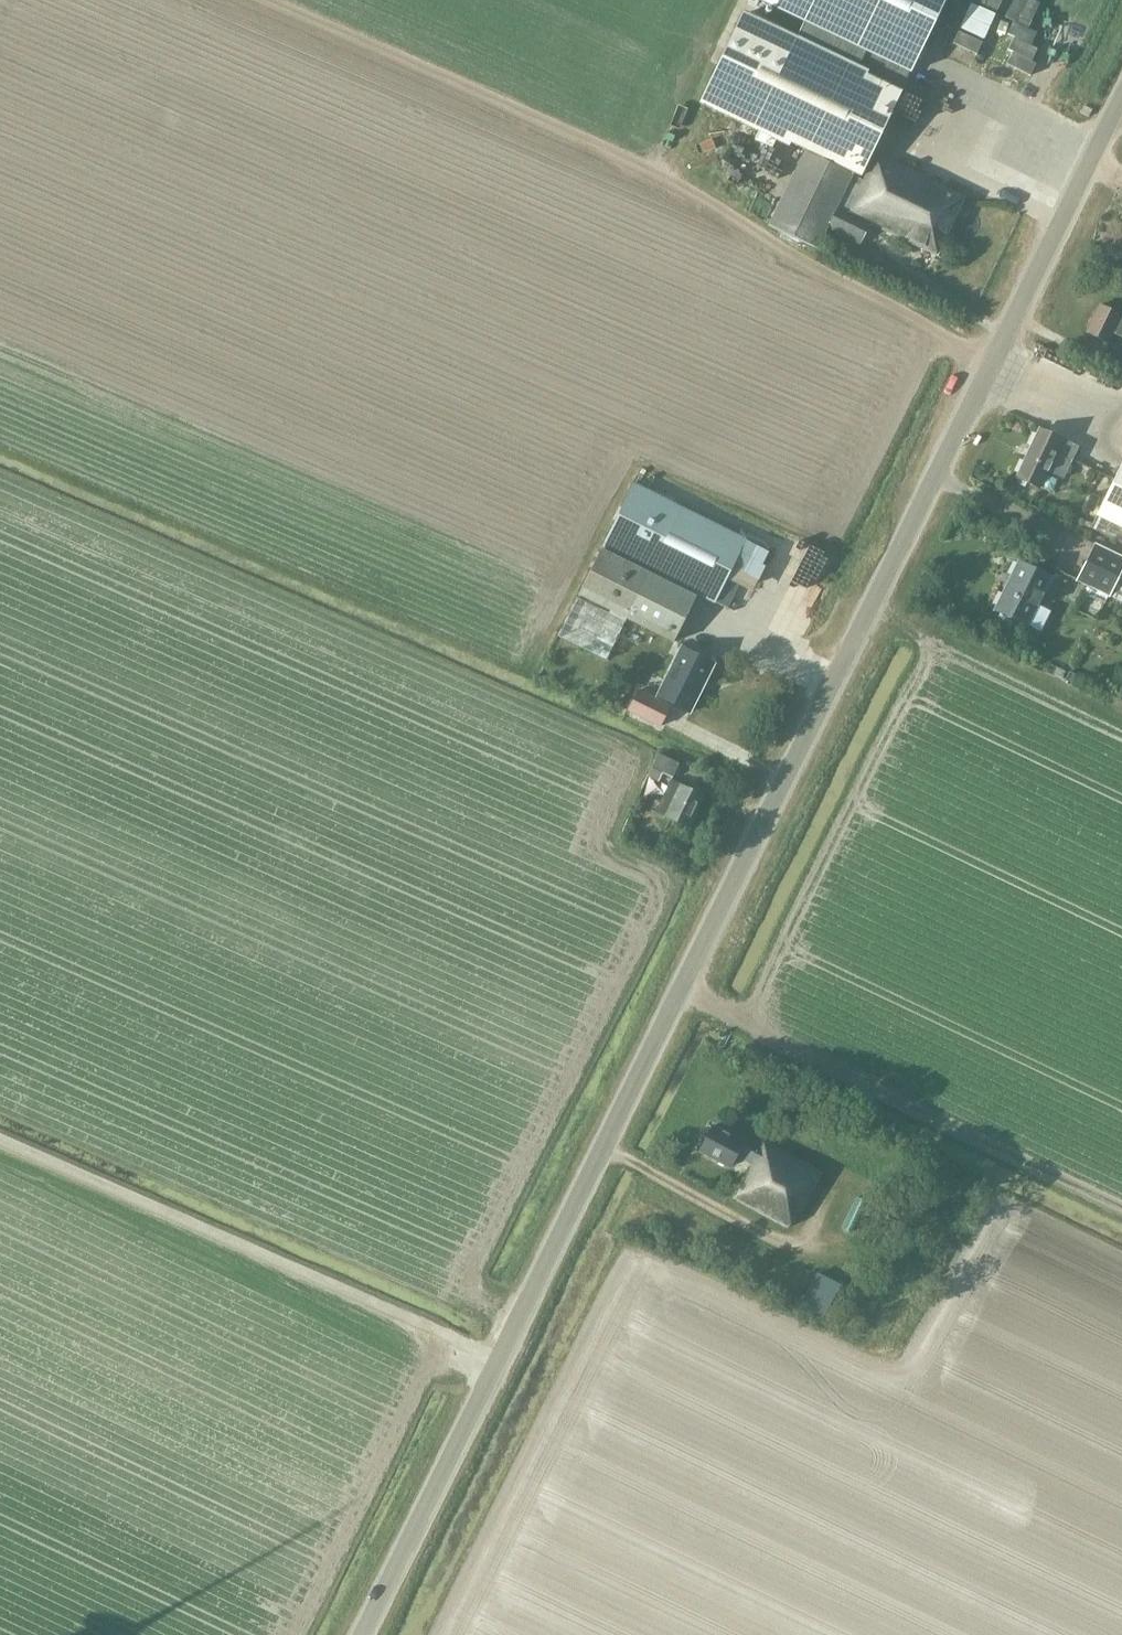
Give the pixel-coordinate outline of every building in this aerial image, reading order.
[(700,100),(804,150),(768,225),(813,247),(816,248),(825,229),(859,246),(871,225),(936,256),(965,198),(877,155),(876,158),(875,158),(861,180),(852,175),(852,174),(851,174),(853,172),(860,175),(870,154),(873,155),(875,149),(873,148),(900,92),(909,72),(943,0),(759,0),(803,21),(793,41),(740,15),(700,100)] [(1084,331),(1092,335),(1086,347),(1100,354),(1107,341),(1105,340),(1111,327),(1121,333),(1121,316),(1098,304),(1084,331)] [(1046,471),(1063,479),(1078,448),(1038,431),(1016,476),(1039,488),(1046,471)] [(1090,528),(1121,543),(1121,461),(1096,516),(1095,516),(1090,528)] [(744,539),(632,483),(556,636),(604,660),(625,618),(672,642),(696,594),(726,608),(738,583),(725,577),(744,539)] [(1107,596),(1109,597),(1121,570),(1121,557),(1094,544),(1076,581),(1107,596)] [(1018,561),(994,610),(1028,626),(1051,578),(1018,561)] [(680,647),(656,696),(688,712),(713,663),(680,647)] [(660,727),(670,707),(636,690),(626,711),(660,727)] [(656,754),(646,776),(657,781),(661,773),(671,778),(678,763),(656,754)] [(679,786),(669,781),(654,811),(686,827),(701,795),(679,785),(679,786)] [(758,1147),(727,1131),(726,1133),(711,1125),(697,1151),(729,1167),(734,1156),(751,1165),(734,1198),(788,1227),(796,1212),(800,1213),(821,1173),(761,1141),(758,1147)] [(815,1271),(797,1303),(821,1317),(841,1285),(815,1271)]
